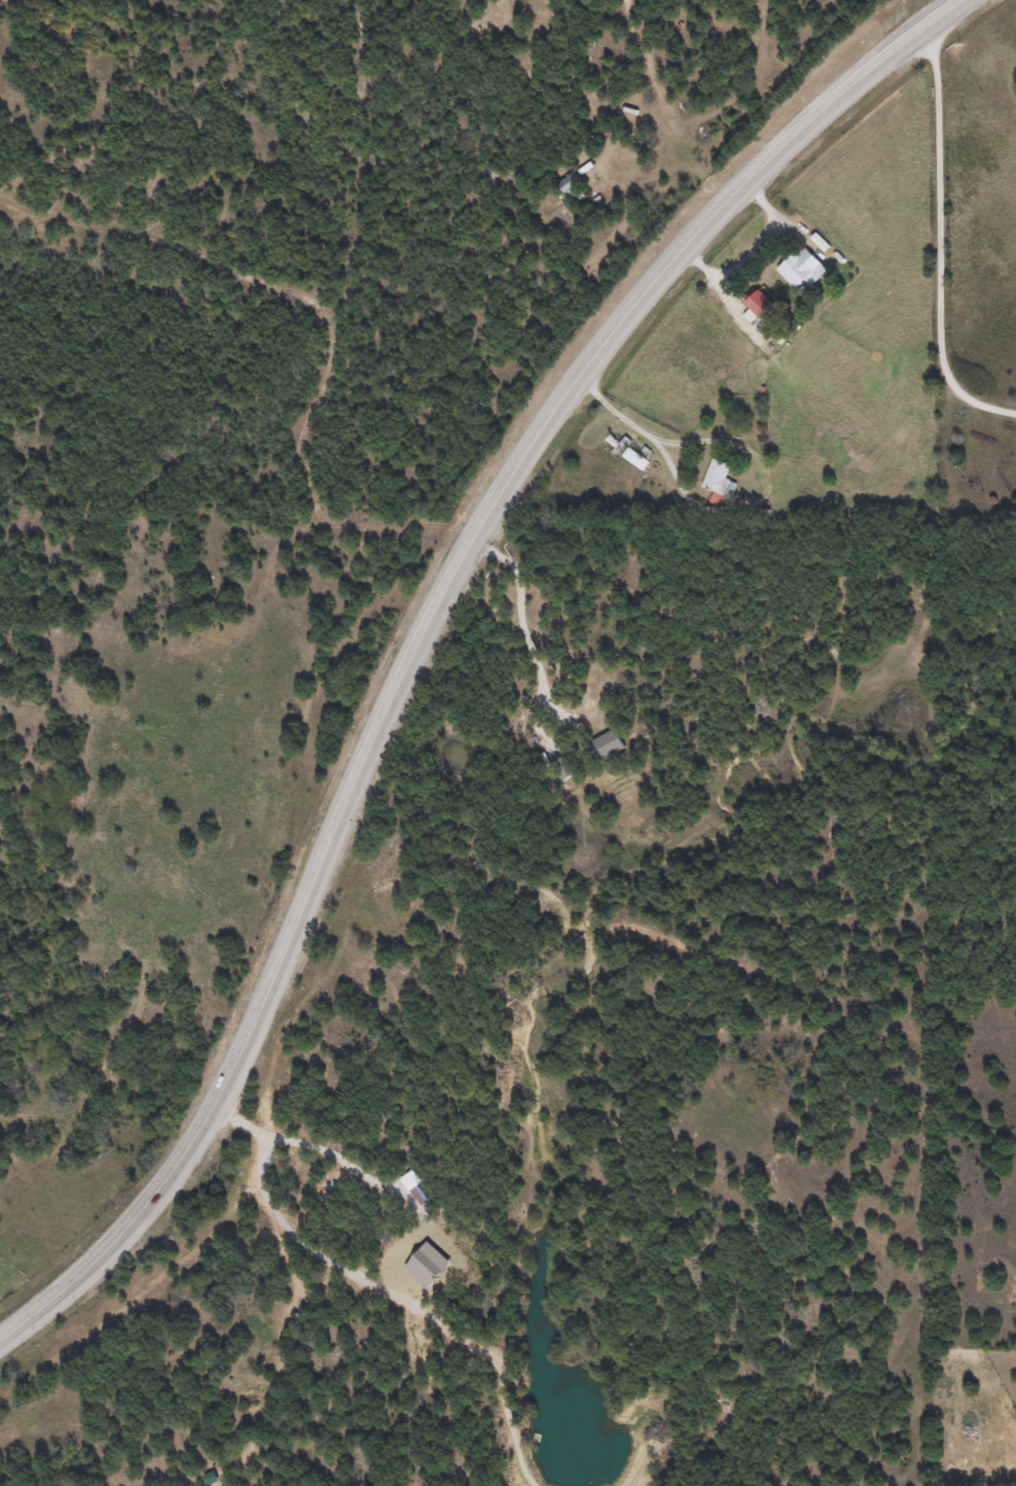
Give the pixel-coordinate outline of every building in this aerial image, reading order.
[(566,196),(583,185),(574,171),(557,182),(566,196)] [(811,288),(820,279),(812,272),(821,263),(802,245),(777,270),(796,289),(804,281),(811,288)] [(758,289),(744,302),(760,318),(773,305),(758,289)] [(644,471),(650,462),(628,448),(623,458),(644,471)] [(737,483),(726,480),(731,465),(713,459),(703,488),(732,498),(737,483)] [(599,761),(626,747),(616,729),(590,742),(599,761)] [(577,773),(568,755),(553,762),(562,780),(577,773)]
